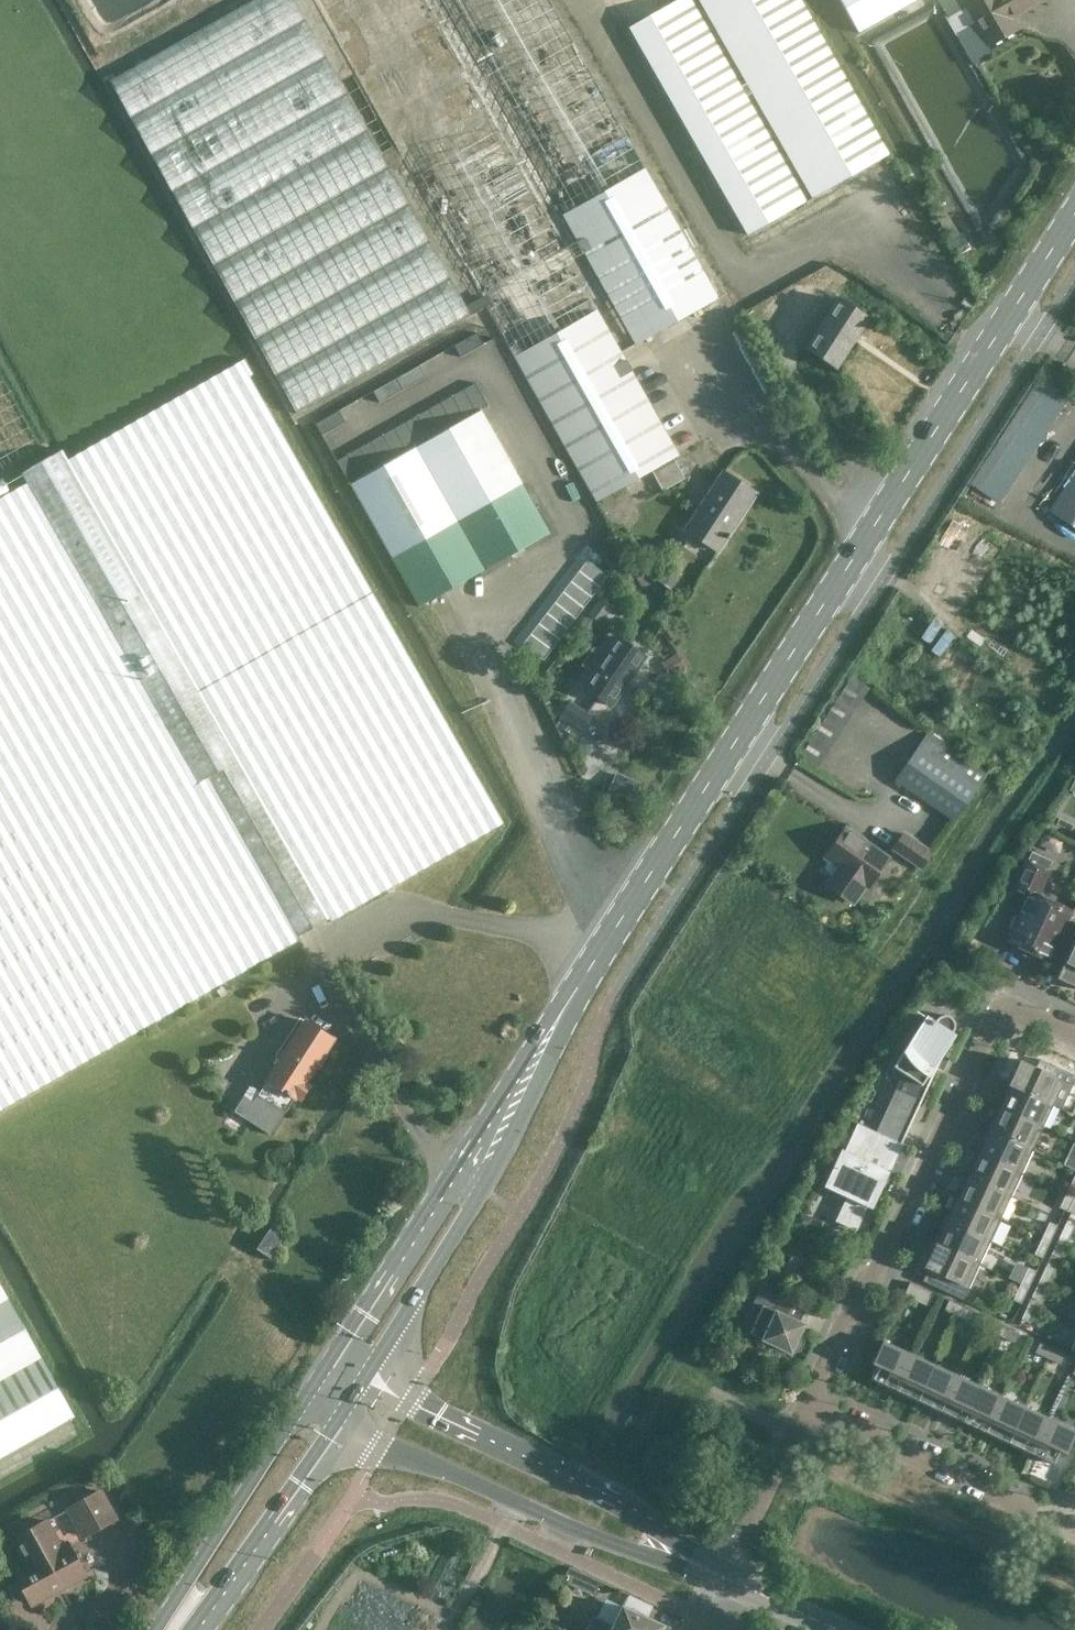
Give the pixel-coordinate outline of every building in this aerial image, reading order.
[(388,168),(291,0),(254,0),(109,82),(214,265),(296,414),(470,316),(388,168)] [(673,457),(693,446),(635,343),(717,298),(550,0),(315,0),(596,500),(657,466),(673,457)] [(747,235),(806,201),(691,0),(676,0),(629,27),(747,235)] [(812,198),(887,156),(799,0),(699,0),(812,198)] [(859,33),(916,0),(840,0),(859,33)] [(1042,0),(978,0),(967,6),(990,44),(1016,29),(1010,18),(1042,0)] [(807,348),(807,349),(835,366),(867,317),(838,299),(807,348)] [(461,357),(483,344),(477,333),(454,345),(461,357)] [(297,940),(295,938),(329,918),(330,921),(503,823),(243,359),(70,458),(64,448),(23,471),(29,482),(0,498),(0,1109),(297,940)] [(380,402),(403,389),(425,377),(419,365),(397,378),(374,391),(380,402)] [(336,460),(350,484),(350,483),(420,606),(550,533),(482,410),(481,409),(487,405),(475,382),(336,460)] [(344,422),(338,411),(316,424),(322,434),(344,422)] [(685,478),(673,457),(657,466),(669,487),(685,478)] [(722,471),(685,529),(717,550),(755,493),(722,471)] [(1049,511),(1074,528),(1074,471),(1049,511)] [(517,636),(545,657),(611,573),(584,552),(517,636)] [(599,598),(588,613),(597,620),(601,623),(612,608),(599,598)] [(617,637),(583,687),(611,706),(645,655),(617,637)] [(675,653),(661,662),(671,677),(685,668),(675,653)] [(825,766),(866,680),(847,672),(807,758),(825,766)] [(592,716),(588,714),(570,701),(561,714),(583,729),(592,716)] [(895,779),(954,820),(986,773),(928,733),(895,779)] [(647,787),(615,773),(607,791),(639,804),(647,787)] [(888,858),(845,828),(825,856),(825,857),(842,869),(837,877),(832,877),(827,885),(852,903),(865,885),(868,887),(888,858)] [(903,833),(893,848),(920,867),(931,852),(903,833)] [(1008,940),(1048,959),(1070,911),(1037,895),(1048,871),(1025,861),(1013,886),(1030,894),(1008,940)] [(1056,978),(1074,986),(1074,937),(1056,978)] [(913,1117),(921,1099),(935,1069),(942,1072),(948,1059),(942,1056),(945,1048),(954,1035),(952,1033),(954,1029),(954,1028),(955,1026),(955,1024),(954,1022),(954,1020),(953,1019),(952,1018),(950,1017),(949,1016),(947,1015),(944,1015),(942,1015),(941,1016),(940,1016),(938,1017),(937,1018),(936,1020),(935,1022),(925,1016),(893,1067),(907,1076),(904,1081),(900,1079),(876,1131),(880,1134),(901,1143),(913,1117)] [(333,1038),(305,1020),(268,1078),(296,1095),(300,1098),(308,1085),(304,1082),(333,1038)] [(1021,1060),(1010,1084),(1054,1104),(1065,1080),(1021,1060)] [(270,1134),(296,1095),(268,1078),(260,1090),(252,1084),(234,1111),(270,1134)] [(1054,1104),(1010,1084),(1000,1107),(1043,1127),(1054,1104)] [(1043,1127),(1000,1107),(989,1129),(1032,1150),(1043,1127)] [(870,1156),(880,1134),(876,1131),(857,1122),(844,1151),(841,1150),(825,1186),(847,1196),(836,1220),(855,1229),(866,1205),(871,1207),(888,1171),(870,1163),(871,1161),(870,1156)] [(1032,1150),(989,1129),(978,1153),(1022,1173),(1032,1150)] [(1022,1173),(978,1153),(968,1176),(1011,1196),(1022,1173)] [(1074,1194),(1074,1175),(1067,1191),(1074,1195),(1074,1194)] [(1011,1196),(968,1176),(957,1198),(1000,1218),(1011,1196)] [(1067,1211),(1074,1195),(1067,1191),(1059,1207),(1067,1211)] [(990,1241),(1000,1218),(957,1198),(947,1221),(990,1241)] [(979,1264),(990,1241),(947,1221),(936,1244),(979,1264)] [(1066,1221),(1059,1238),(1067,1241),(1074,1225),(1066,1221)] [(1049,1241),(1057,1225),(1049,1222),(1042,1238),(1049,1241)] [(284,1236),(270,1227),(256,1248),(270,1257),(284,1236)] [(864,1242),(856,1238),(850,1250),(859,1254),(864,1242)] [(1042,1257),(1049,1241),(1042,1238),(1034,1254),(1042,1257)] [(1059,1257),(1067,1241),(1059,1238),(1051,1254),(1059,1257)] [(963,1299),(979,1264),(936,1244),(925,1268),(935,1272),(931,1282),(930,1281),(929,1283),(963,1299)] [(1046,1265),(1039,1281),(1047,1284),(1054,1268),(1046,1265)] [(1028,1287),(1036,1271),(1028,1267),(1020,1283),(1028,1287)] [(1039,1300),(1047,1284),(1039,1281),(1031,1297),(1039,1300)] [(929,1306),(935,1293),(910,1282),(909,1283),(910,1283),(904,1294),(904,1295),(929,1306)] [(1021,1303),(1028,1287),(1020,1283),(1013,1299),(1021,1303)] [(740,1328),(790,1351),(792,1352),(794,1352),(795,1352),(797,1351),(799,1350),(801,1348),(802,1347),(803,1345),(803,1343),(803,1341),(803,1339),(803,1338),(802,1336),(801,1335),(800,1334),(798,1333),(803,1323),(799,1322),(799,1321),(804,1311),(805,1309),(759,1287),(740,1328)] [(956,1315),(961,1306),(948,1300),(944,1309),(956,1315)] [(1037,1306),(1029,1302),(1021,1318),(1029,1322),(1037,1306)] [(973,1312),(961,1306),(956,1315),(969,1321),(973,1312)] [(1002,1336),(1006,1327),(994,1321),(989,1331),(1002,1336)] [(1019,1333),(1006,1327),(1002,1336),(1014,1342),(1019,1333)] [(894,1390),(911,1354),(882,1341),(872,1363),(877,1365),(870,1379),(894,1390)] [(1047,1358),(1052,1348),(1039,1342),(1035,1352),(1047,1358)] [(1064,1354),(1052,1348),(1047,1358),(1060,1363),(1064,1354)] [(917,1400),(934,1364),(911,1354),(894,1390),(917,1400)] [(940,1411),(956,1375),(934,1364),(917,1400),(940,1411)] [(962,1422),(979,1386),(956,1375),(940,1411),(962,1422)] [(985,1432),(1002,1396),(979,1386),(962,1422),(985,1432)] [(1008,1443),(1025,1407),(1002,1396),(985,1432),(1008,1443)] [(1031,1453),(1047,1417),(1025,1407),(1008,1443),(1031,1453)] [(1047,1417),(1031,1453),(1054,1464),(1060,1451),(1065,1453),(1074,1432),(1074,1430),(1047,1417)] [(68,1508),(84,1536),(115,1519),(99,1491),(68,1508)] [(60,1548),(45,1521),(14,1537),(29,1564),(14,1573),(18,1581),(9,1585),(8,1590),(13,1599),(18,1600),(27,1596),(31,1604),(85,1574),(68,1543),(60,1548)] [(621,1605),(612,1625),(592,1616),(585,1629),(667,1629),(666,1628),(665,1627),(664,1626),(663,1625),(621,1605)]
